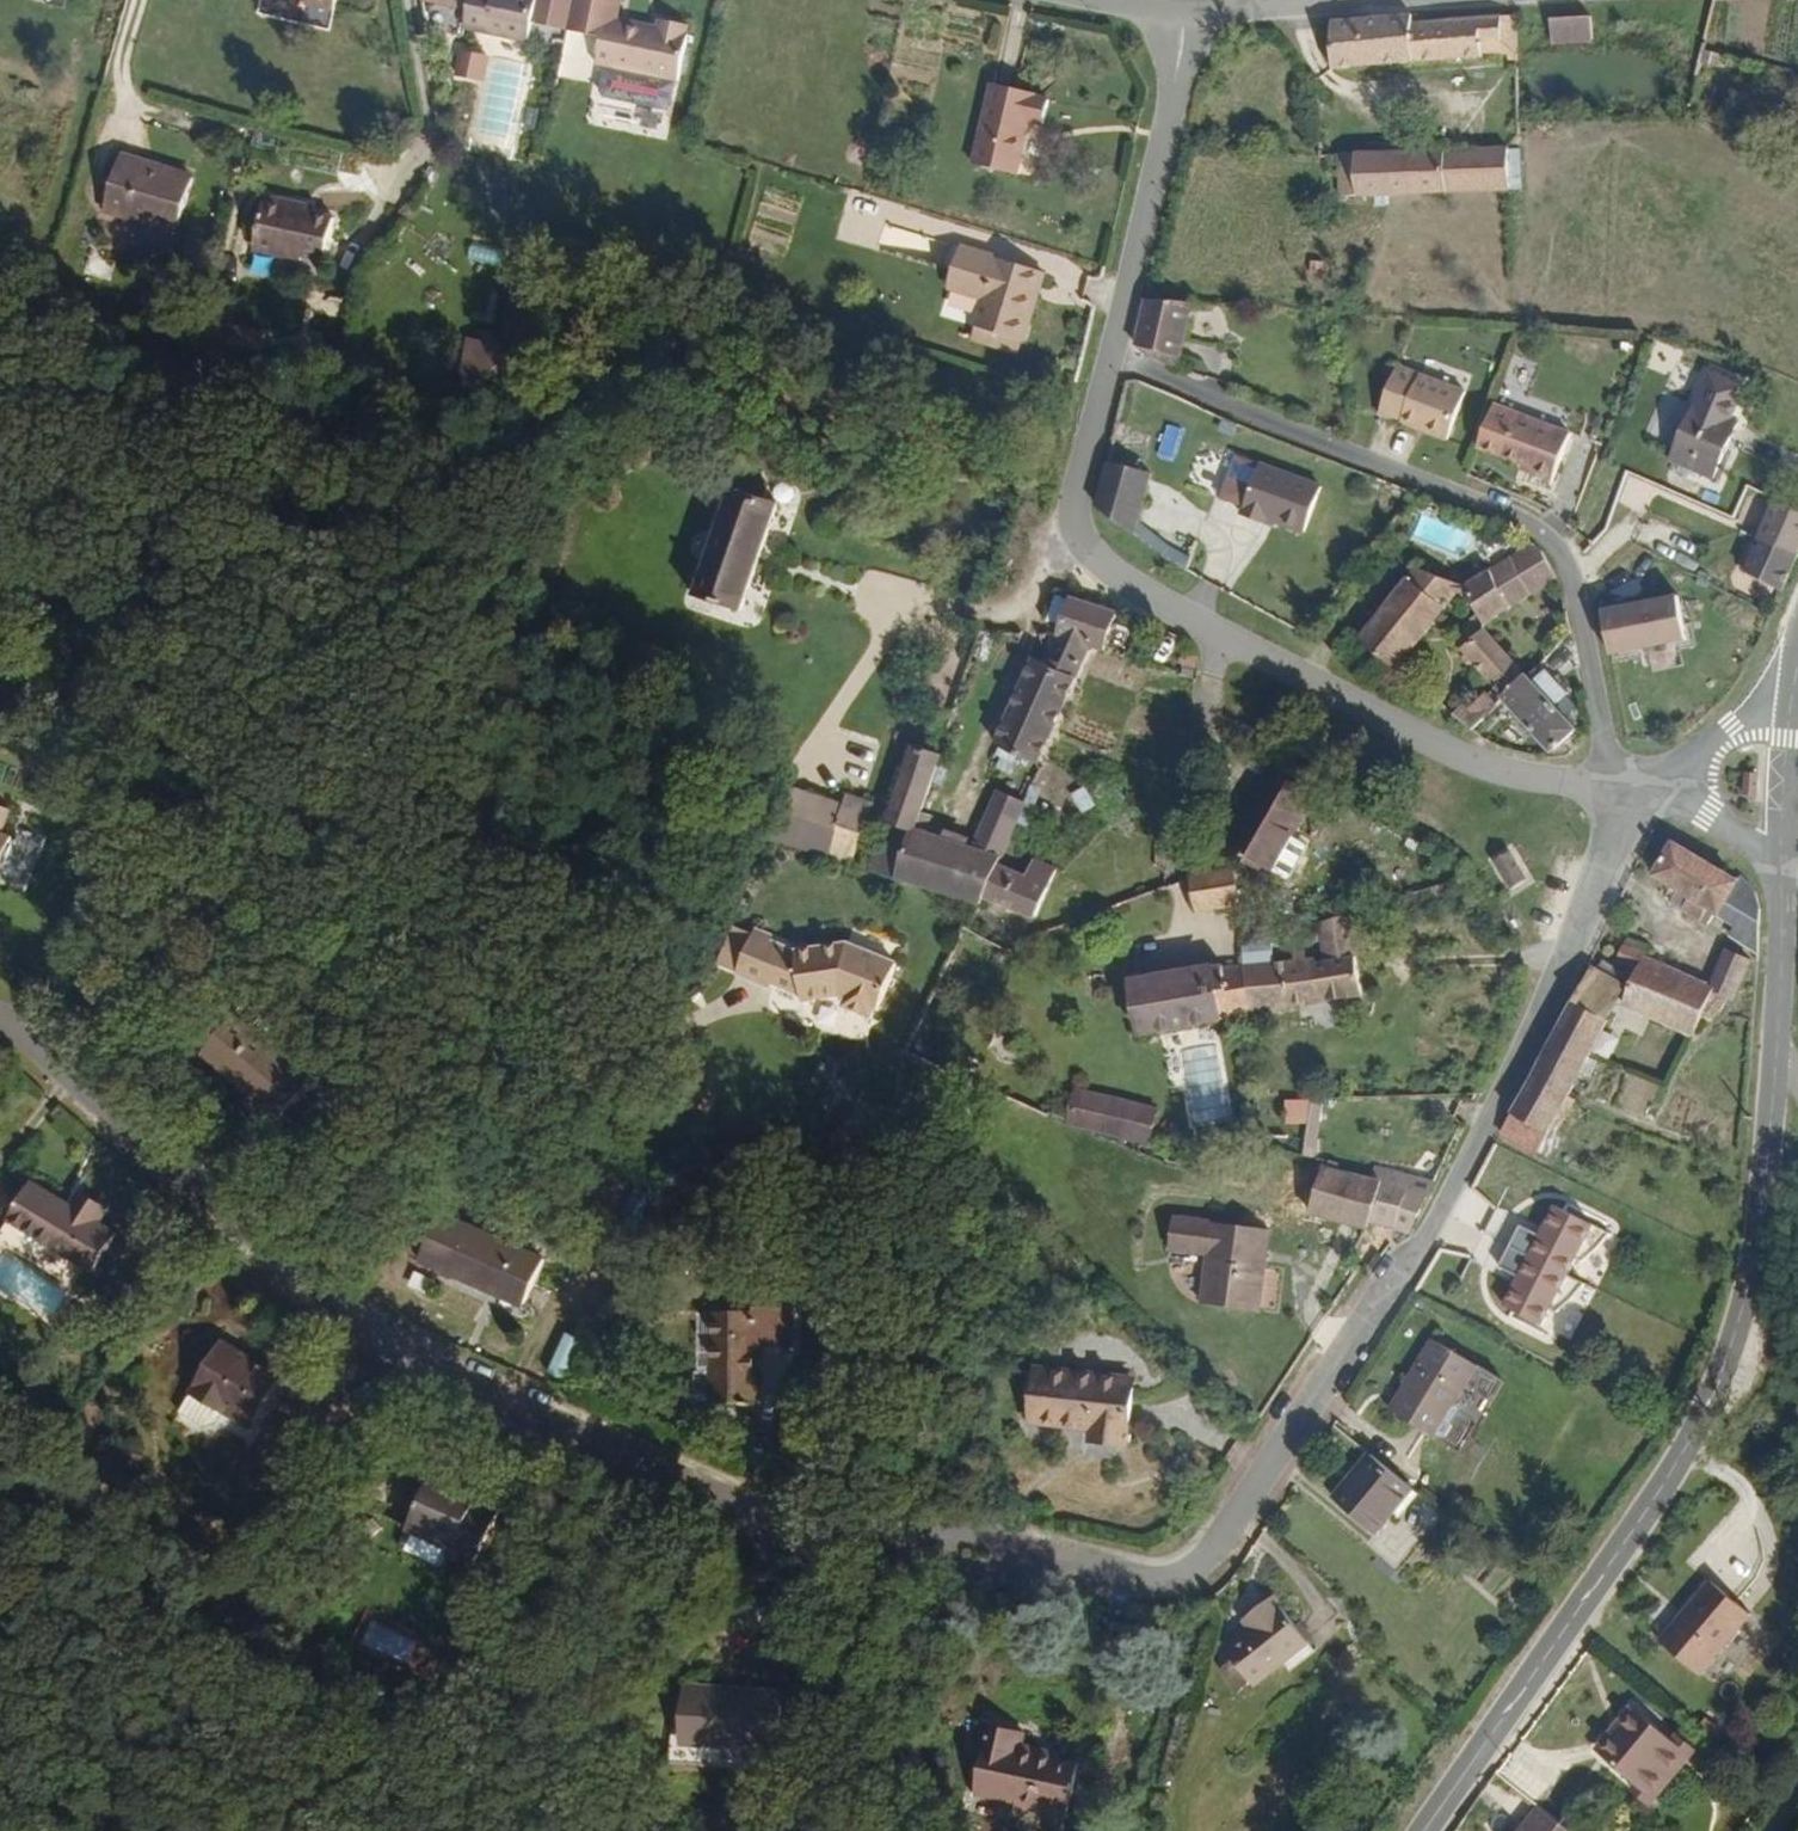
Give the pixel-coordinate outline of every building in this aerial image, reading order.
[(331,8),(329,15),(358,21),(363,0),(298,0),(331,8)] [(437,7),(483,18),(475,47),(542,63),(548,38),(554,13),(526,6),(524,13),(509,9),(487,4),(488,0),(438,0),(437,7)] [(589,0),(557,0),(554,13),(548,38),(579,47),(589,0)] [(579,47),(615,56),(608,86),(616,88),(610,117),(680,133),(688,103),(690,104),(701,55),(700,55),(702,44),(674,37),(671,49),(659,47),(660,43),(629,37),(637,0),(589,0),(579,47)] [(511,2),(509,9),(524,13),(526,6),(511,2)] [(1549,20),(1551,48),(1593,45),(1591,18),(1549,20)] [(1516,25),(1485,28),(1411,35),(1412,27),(1332,34),(1337,84),(1484,72),(1484,66),(1519,62),(1516,25)] [(452,77),(482,83),(487,53),(458,48),(452,77)] [(1044,92),(1005,84),(986,165),(1027,175),(1039,120),(1055,123),(1060,99),(1049,97),(1044,92)] [(1508,162),(1342,170),(1346,212),(1511,204),(1508,162)] [(137,215),(210,236),(224,188),(150,166),(137,215)] [(318,219),(320,212),(294,206),(283,250),(308,258),(305,264),(330,271),(330,267),(351,272),(362,229),(339,225),(318,219)] [(341,218),(320,212),(318,219),(339,225),(341,218)] [(208,243),(210,236),(137,215),(136,221),(208,243)] [(1037,295),(1044,272),(973,246),(960,284),(996,298),(986,325),(1030,342),(1046,298),(1037,295)] [(308,258),(283,250),(281,258),(305,264),(308,258)] [(1054,275),(1044,272),(1037,295),(1046,298),(1054,275)] [(1198,298),(1153,298),(1142,343),(1184,355),(1198,298)] [(468,376),(506,383),(512,347),(474,340),(468,376)] [(1184,355),(1142,343),(1139,353),(1182,368),(1184,355)] [(1691,352),(1682,380),(1707,388),(1715,359),(1691,352)] [(1479,403),(1408,379),(1392,424),(1462,450),(1479,403)] [(1751,418),(1706,402),(1683,465),(1727,482),(1751,418)] [(1585,442),(1506,415),(1492,458),(1548,480),(1547,483),(1567,491),(1585,442)] [(1146,456),(1116,448),(1101,516),(1138,543),(1152,479),(1142,476),(1146,456)] [(1272,520),(1310,531),(1324,485),(1235,458),(1222,503),(1249,512),(1247,517),(1270,525),(1272,520)] [(793,507),(734,489),(697,601),(755,620),(793,507)] [(1797,596),(1797,509),(1789,505),(1759,578),(1797,597),(1797,596)] [(1546,543),(1537,535),(1518,550),(1539,590),(1565,573),(1551,550),(1546,543)] [(1518,550),(1500,563),(1522,602),(1539,590),(1518,550)] [(1500,563),(1470,584),(1470,593),(1477,594),(1487,609),(1461,637),(1469,646),(1492,622),(1522,602),(1500,563)] [(1419,566),(1365,638),(1406,669),(1464,591),(1470,593),(1470,584),(1419,566)] [(1677,597),(1600,611),(1608,653),(1685,639),(1677,597)] [(1130,619),(1079,606),(1069,641),(1106,649),(1122,653),(1130,619)] [(1495,689),(1507,702),(1513,696),(1510,692),(1533,667),(1492,622),(1469,646),(1501,683),(1495,689)] [(1106,649),(1069,641),(1059,665),(1050,662),(1014,749),(1059,763),(1106,649)] [(1566,749),(1589,728),(1566,700),(1577,687),(1554,662),(1547,669),(1543,663),(1537,670),(1533,667),(1510,692),(1513,696),(1566,749)] [(1477,701),(1466,714),(1484,728),(1495,715),(1477,701)] [(943,815),(961,749),(945,745),(942,756),(931,752),(899,874),(927,882),(943,815)] [(1329,795),(1283,772),(1243,849),(1289,872),(1329,795)] [(1756,772),(1744,772),(1743,795),(1755,795),(1756,772)] [(1070,794),(1081,814),(1095,806),(1084,786),(1070,794)] [(808,788),(791,844),(848,860),(864,805),(808,788)] [(953,818),(943,815),(927,882),(1005,902),(1008,895),(1021,866),(1047,800),(1017,788),(993,847),(950,835),(953,818)] [(6,867),(17,872),(31,841),(19,836),(29,812),(5,803),(2,794),(0,794),(0,883),(6,867)] [(864,805),(848,860),(855,862),(865,828),(891,837),(901,804),(872,795),(869,807),(864,805)] [(1739,941),(1763,951),(1761,888),(1757,882),(1748,878),(1744,883),(1741,884),(1675,849),(1657,882),(1695,904),(1688,916),(1708,926),(1715,916),(1717,916),(1743,930),(1743,932),(1739,941)] [(1021,866),(1008,895),(1055,914),(1076,866),(1054,858),(1050,867),(1040,863),(1035,873),(1021,866)] [(1513,864),(1497,873),(1514,903),(1529,894),(1513,864)] [(1234,873),(1191,880),(1197,917),(1241,908),(1234,873)] [(755,976),(773,937),(754,928),(736,967),(755,976)] [(798,948),(773,937),(755,976),(770,984),(773,978),(801,991),(798,948)] [(849,943),(798,948),(801,991),(803,1001),(834,997),(841,1001),(842,1005),(845,1011),(868,1018),(871,1018),(873,1016),(878,1011),(880,1012),(899,965),(855,944),(849,943)] [(1718,992),(1655,963),(1656,961),(1629,947),(1623,962),(1643,974),(1628,1008),(1697,1042),(1707,1024),(1720,993),(1718,992)] [(1271,969),(1265,948),(1249,954),(1252,970),(1271,969)] [(1735,952),(1718,992),(1720,993),(1707,1024),(1713,1027),(1719,1015),(1723,1017),(1732,1001),(1740,1006),(1758,964),(1735,952)] [(1252,970),(1261,1024),(1321,1011),(1317,966),(1271,969),(1252,970)] [(1144,1045),(1261,1024),(1252,970),(1247,970),(1135,989),(1144,1045)] [(1600,975),(1581,1004),(1613,1023),(1628,990),(1600,975)] [(1581,1004),(1513,1138),(1560,1163),(1573,1138),(1567,1133),(1578,1109),(1571,1103),(1613,1023),(1581,1004)] [(261,1012),(217,1062),(293,1130),(333,1085),(286,1043),(290,1037),(261,1012)] [(862,1041),(868,1024),(840,1015),(834,1031),(862,1041)] [(152,1052),(142,1064),(153,1075),(163,1063),(152,1052)] [(1284,1101),(1285,1125),(1304,1125),(1303,1100),(1284,1101)] [(1173,1126),(1102,1107),(1094,1140),(1166,1160),(1173,1126)] [(1371,1226),(1374,1216),(1382,1172),(1323,1159),(1312,1211),(1371,1226)] [(1385,1159),(1382,1172),(1395,1175),(1398,1162),(1385,1159)] [(1374,1216),(1414,1224),(1432,1183),(1410,1178),(1413,1165),(1398,1162),(1395,1175),(1382,1172),(1374,1216)] [(1410,1178),(1432,1183),(1438,1171),(1413,1165),(1410,1178)] [(137,1252),(119,1241),(93,1224),(50,1197),(28,1234),(92,1274),(79,1294),(100,1308),(137,1252)] [(1539,1236),(1518,1226),(1509,1245),(1565,1273),(1586,1224),(1552,1207),(1539,1236)] [(93,1224),(119,1241),(128,1224),(103,1208),(93,1224)] [(1186,1215),(1180,1247),(1219,1253),(1211,1304),(1270,1312),(1283,1231),(1186,1215)] [(449,1226),(426,1274),(494,1309),(496,1303),(530,1320),(552,1275),(449,1226)] [(1564,1275),(1509,1247),(1499,1267),(1519,1277),(1506,1303),(1541,1321),(1564,1275)] [(762,1306),(720,1305),(720,1396),(751,1396),(751,1407),(761,1408),(761,1340),(799,1340),(800,1302),(762,1301),(762,1306)] [(566,1374),(578,1341),(562,1335),(550,1368),(566,1374)] [(1495,1377),(1451,1351),(1409,1422),(1454,1448),(1495,1377)] [(242,1420),(269,1438),(295,1395),(233,1357),(207,1400),(211,1403),(192,1430),(217,1445),(231,1439),(236,1429),(242,1420)] [(1146,1377),(1049,1366),(1045,1420),(1103,1426),(1103,1439),(1138,1442),(1146,1377)] [(264,1446),(269,1438),(242,1420),(236,1429),(264,1446)] [(1393,1543),(1427,1498),(1386,1465),(1352,1511),(1393,1543)] [(463,1505),(466,1498),(440,1485),(412,1539),(457,1562),(455,1567),(477,1580),(504,1526),(481,1514),(463,1505)] [(485,1508),(466,1498),(463,1505),(481,1514),(485,1508)] [(1705,1614),(1677,1644),(1713,1675),(1762,1617),(1722,1582),(1700,1607),(1705,1614)] [(1292,1673),(1319,1655),(1287,1606),(1256,1627),(1263,1637),(1237,1654),(1262,1693),(1292,1673)] [(1671,1639),(1677,1644),(1705,1614),(1700,1607),(1671,1639)] [(406,1669),(416,1642),(368,1624),(358,1651),(406,1669)] [(1634,1727),(1614,1751),(1653,1786),(1666,1797),(1708,1750),(1694,1738),(1689,1743),(1644,1704),(1628,1722),(1634,1727)] [(748,1760),(747,1764),(799,1764),(800,1713),(701,1709),(699,1740),(699,1758),(748,1760)] [(1015,1769),(1020,1733),(1010,1732),(1006,1767),(1015,1769)] [(1054,1737),(1020,1733),(1015,1769),(1011,1798),(1055,1803),(1055,1811),(1104,1815),(1110,1760),(1088,1757),(1072,1754),(1073,1747),(1054,1745),(1054,1737)] [(746,1786),(747,1764),(748,1760),(699,1758),(699,1740),(686,1740),(684,1783),(746,1786)] [(1089,1749),(1073,1747),(1072,1754),(1088,1757),(1089,1749)] [(1666,1797),(1653,1786),(1648,1791),(1661,1803),(1666,1797)] [(1549,1808),(1529,1830),(1575,1830),(1549,1808)]
